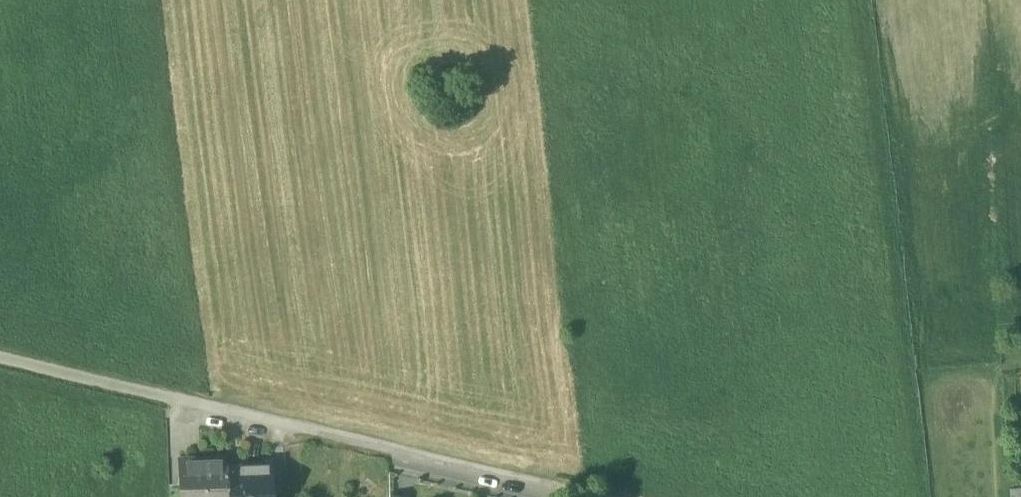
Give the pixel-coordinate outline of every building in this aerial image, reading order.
[(181,460),(182,489),(182,496),(229,496),(228,466),(227,458),(181,460)] [(228,466),(229,496),(274,496),(273,465),(228,466)]
